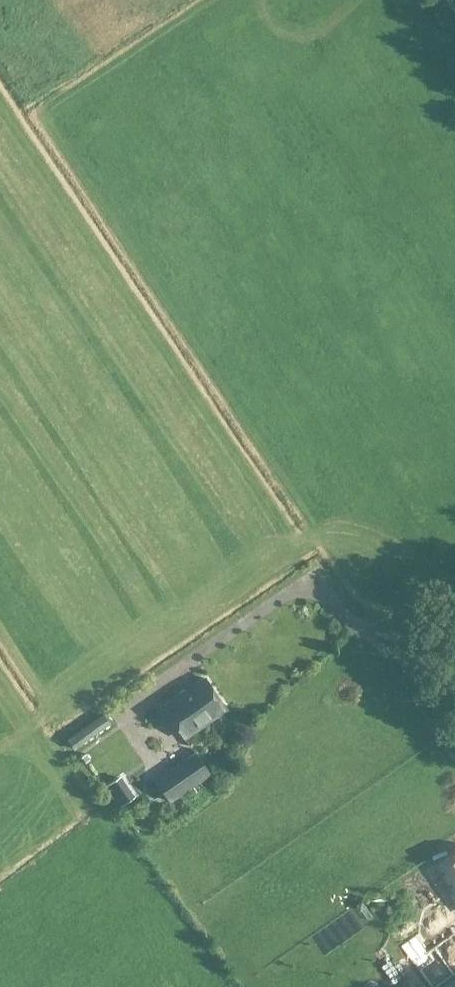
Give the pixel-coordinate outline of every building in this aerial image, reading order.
[(184,738),(209,720),(226,709),(205,678),(163,707),(184,738)] [(68,741),(73,749),(110,723),(104,715),(68,741)] [(209,774),(196,754),(156,781),(170,801),(209,774)] [(120,778),(108,786),(121,806),(133,797),(120,778)] [(437,866),(454,892),(453,893),(454,896),(454,854),(437,866)] [(454,979),(454,936),(430,954),(428,950),(412,961),(430,986),(443,986),(454,979)]
